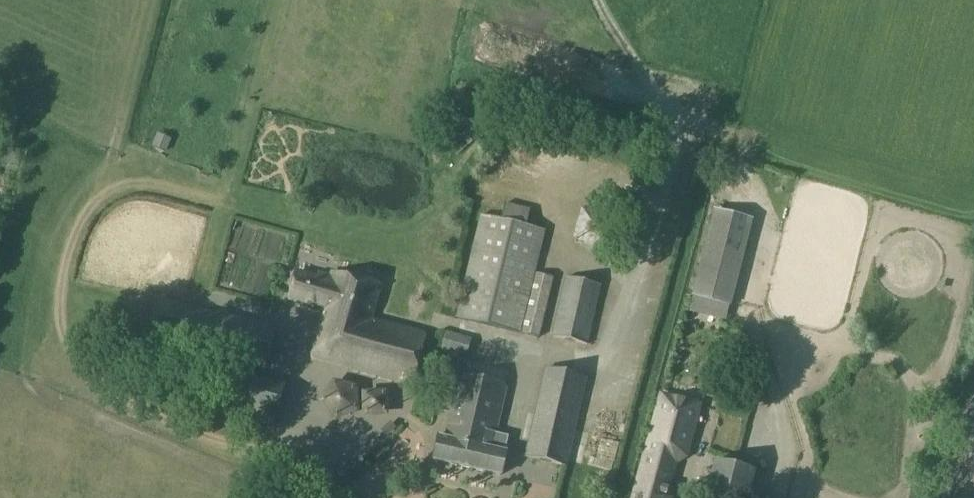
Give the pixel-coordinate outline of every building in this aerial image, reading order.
[(172,139),(158,133),(152,147),(166,153),(172,139)] [(481,216),(457,319),(537,338),(553,278),(534,274),(544,231),(526,227),(530,210),(505,204),(501,221),(481,216)] [(715,210),(704,255),(723,260),(740,264),(751,220),(715,210)] [(324,307),(313,351),(313,353),(314,356),(318,359),(411,383),(414,380),(425,336),(423,331),(372,318),(379,288),(319,273),(318,277),(296,271),(289,298),(324,307)] [(568,278),(554,336),(587,343),(600,286),(568,278)] [(149,335),(265,366),(272,339),(268,330),(158,300),(149,335)] [(444,351),(469,357),(472,345),(473,339),(457,334),(459,328),(453,326),(451,333),(448,332),(446,339),(444,351)] [(544,368),(524,454),(565,464),(585,377),(544,368)] [(246,407),(244,417),(274,425),(284,386),(243,375),(235,404),(246,407)] [(439,435),(434,459),(499,474),(505,449),(494,446),(497,431),(496,431),(506,390),(504,386),(464,377),(460,380),(447,437),(439,435)] [(699,403),(662,393),(634,497),(671,497),(666,496),(675,462),(686,454),(699,403)] [(712,482),(701,479),(697,493),(708,496),(708,497),(747,497),(754,471),(717,461),(712,482)]
